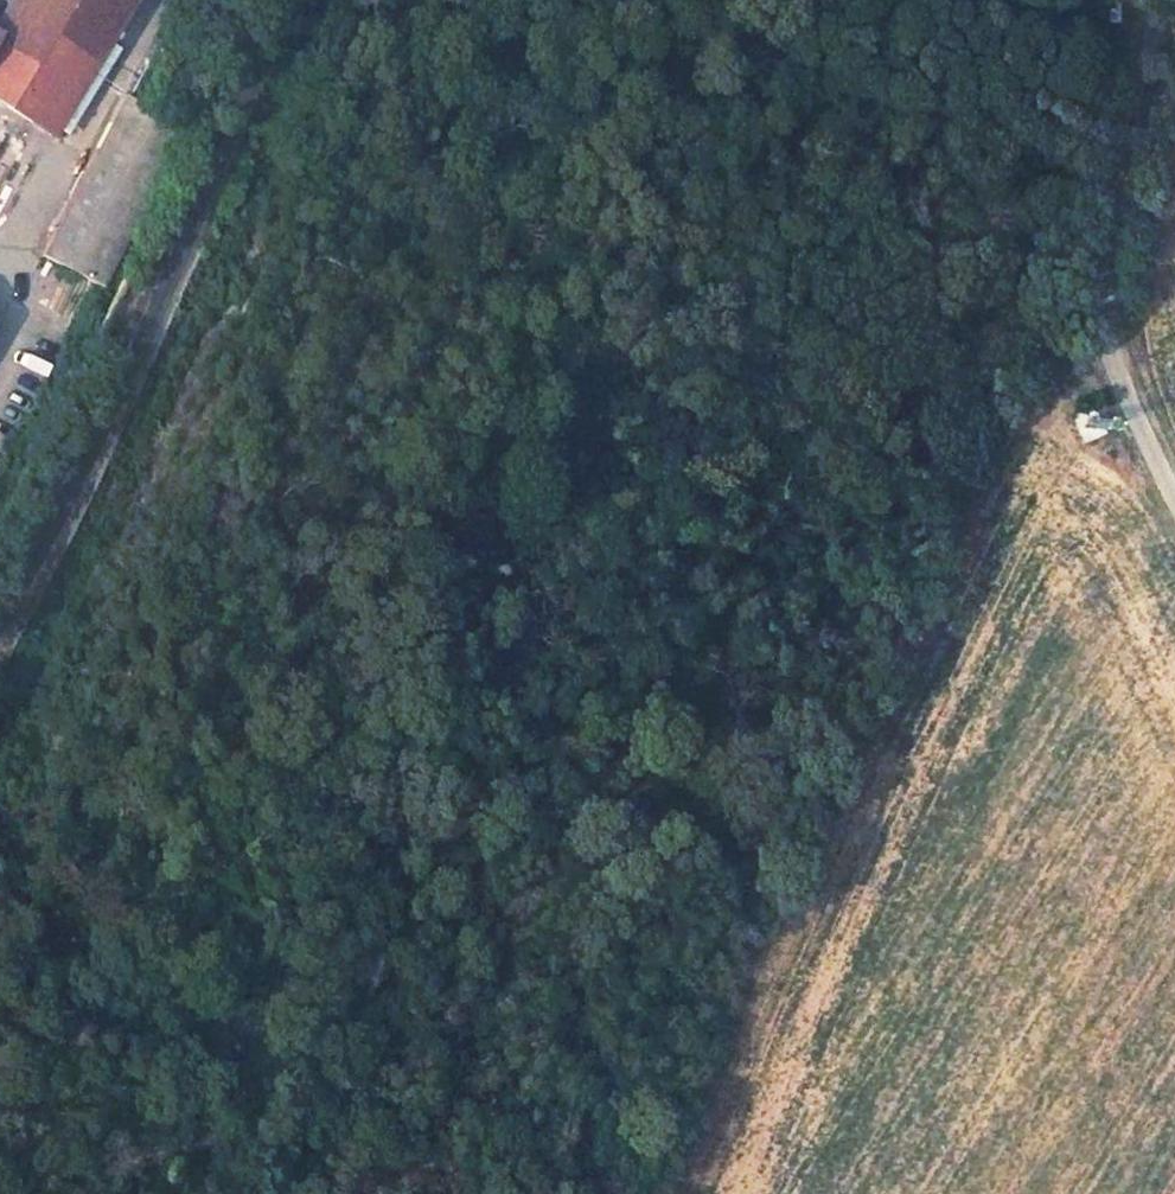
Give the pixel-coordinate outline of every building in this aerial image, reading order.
[(48,138),(132,0),(0,0),(0,108),(48,138)] [(120,95),(41,253),(102,286),(182,128),(120,95)]
